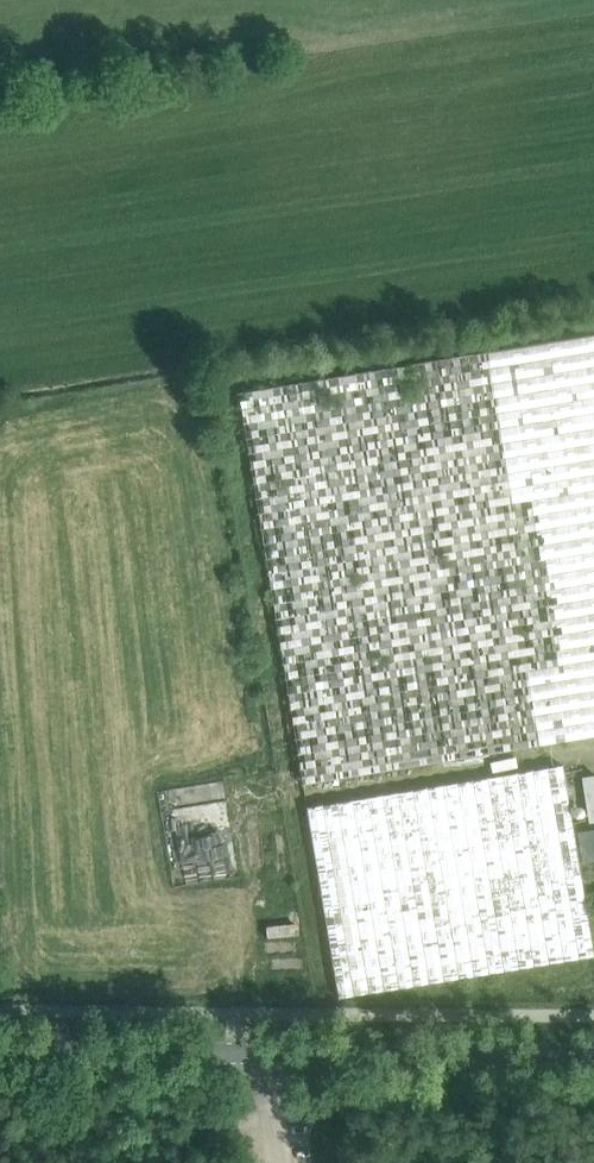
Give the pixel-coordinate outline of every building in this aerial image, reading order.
[(240,393),(304,782),(540,743),(593,735),(593,336),(489,353),(240,393)] [(540,769),(307,807),(339,997),(593,955),(593,953),(563,765),(540,769)] [(218,827),(171,837),(178,871),(226,862),(218,827)] [(583,861),(593,860),(593,829),(578,832),(583,861)]
